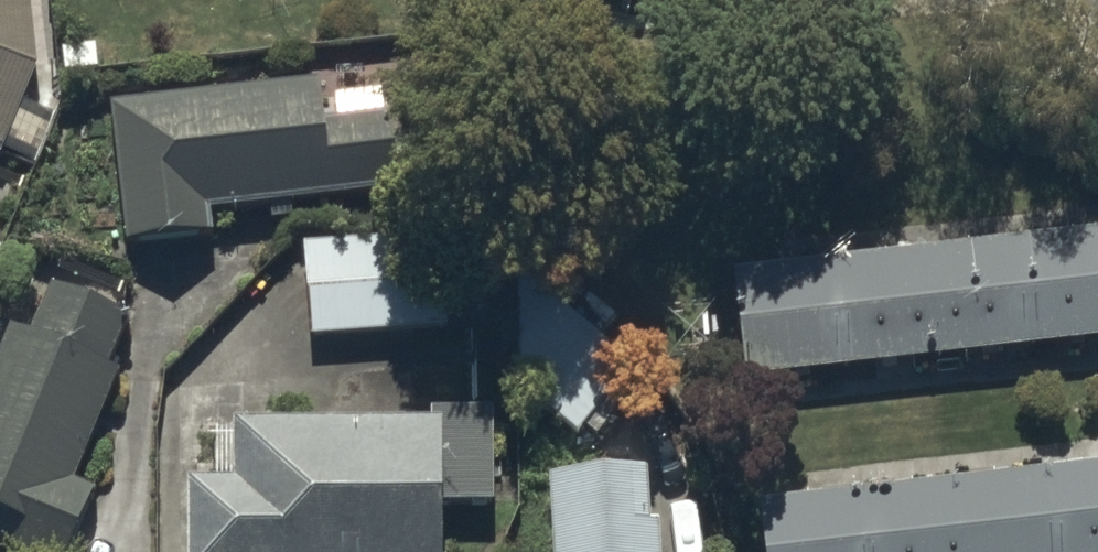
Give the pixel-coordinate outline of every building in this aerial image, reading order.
[(32,80),(25,0),(0,0),(0,164),(32,80)] [(322,87),(112,112),(128,252),(212,242),(210,218),(410,194),(398,91),(324,100),(322,87)] [(431,244),(302,253),(308,351),(438,342),(431,244)] [(734,288),(745,393),(1097,358),(1097,252),(734,288)] [(518,356),(518,402),(574,447),(581,439),(596,451),(619,422),(604,410),(636,371),(606,346),(622,326),(574,287),(518,356)] [(91,506),(71,499),(114,384),(104,381),(125,326),(47,297),(30,342),(10,335),(0,360),(0,551),(74,551),(91,506)] [(186,551),(440,551),(440,521),(491,521),(491,417),(428,417),(428,435),(234,436),(234,494),(186,495),(186,551)] [(655,532),(646,533),(643,477),(548,483),(552,551),(656,551),(655,532)] [(763,551),(1097,551),(1097,479),(760,515),(763,551)]
